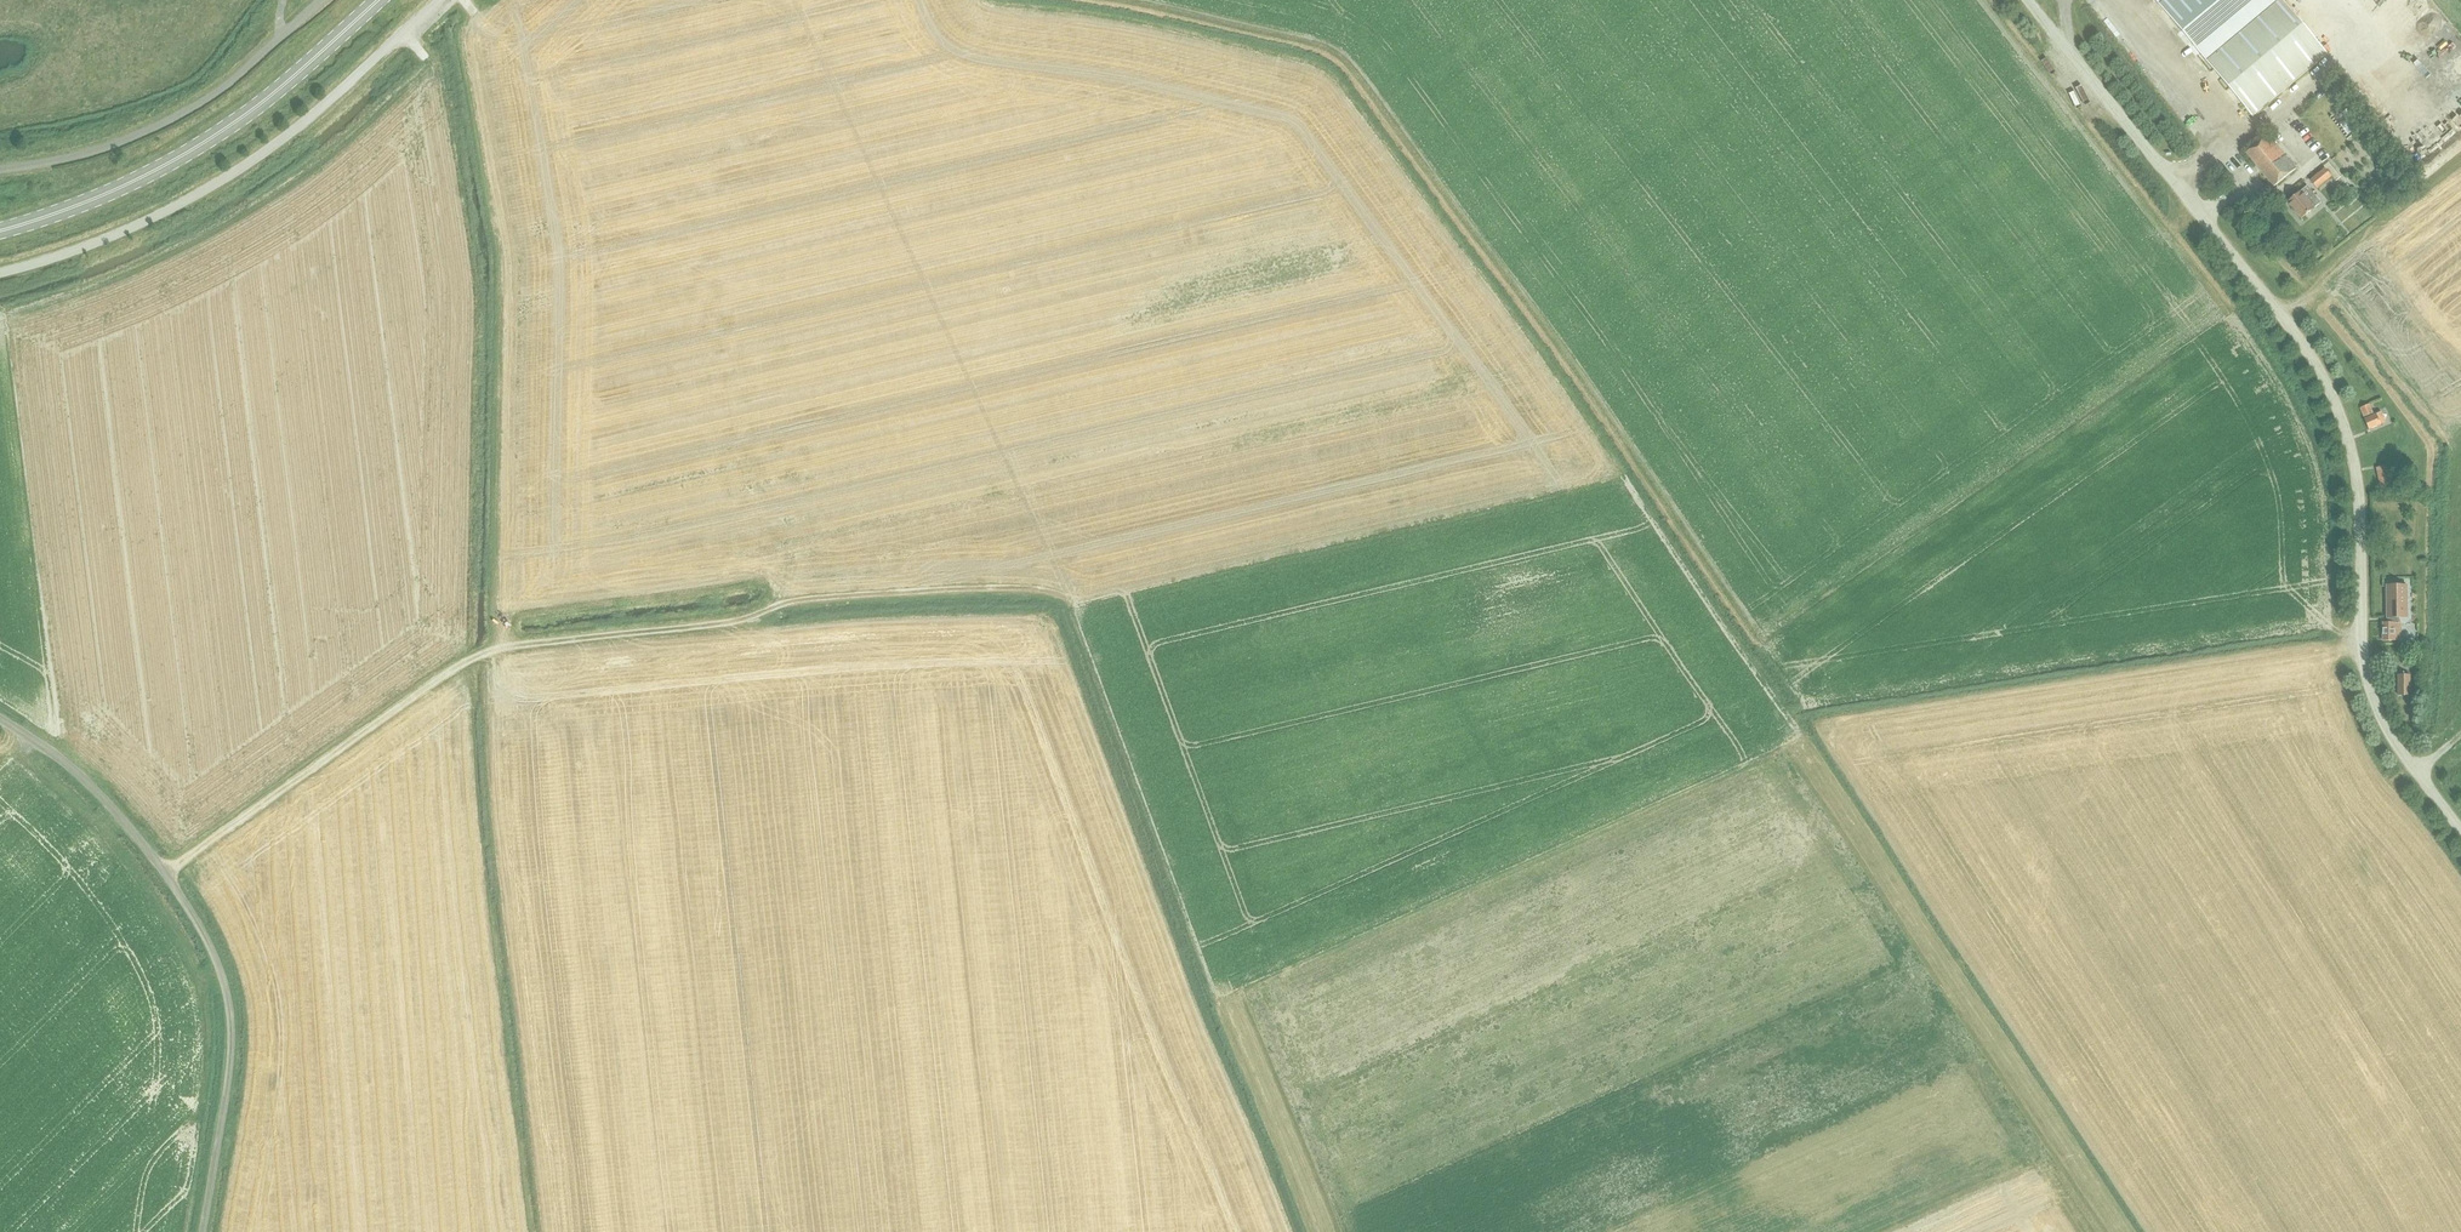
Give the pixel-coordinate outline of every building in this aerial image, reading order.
[(2203,56),(2270,0),(2160,0),(2203,56)] [(2214,70),(2252,117),(2328,54),(2283,0),(2277,0),(2205,60),(2214,70)] [(2274,187),(2295,169),(2267,136),(2246,154),(2274,187)] [(2317,189),(2331,177),(2324,169),(2310,181),(2317,189)] [(2397,183),(2387,190),(2392,196),(2402,189),(2397,183)] [(2301,220),(2321,203),(2307,187),(2287,203),(2301,220)] [(2355,187),(2350,191),(2356,199),(2361,195),(2355,187)] [(2369,429),(2385,422),(2381,412),(2374,415),(2369,404),(2360,408),(2365,419),(2369,429)] [(2386,466),(2376,468),(2380,487),(2390,485),(2386,466)] [(2391,621),(2391,623),(2398,623),(2398,617),(2408,617),(2407,586),(2387,586),(2387,618),(2391,618),(2391,621)] [(2383,623),(2383,640),(2400,640),(2400,623),(2383,623)] [(2409,676),(2397,676),(2397,695),(2410,695),(2409,676)]
